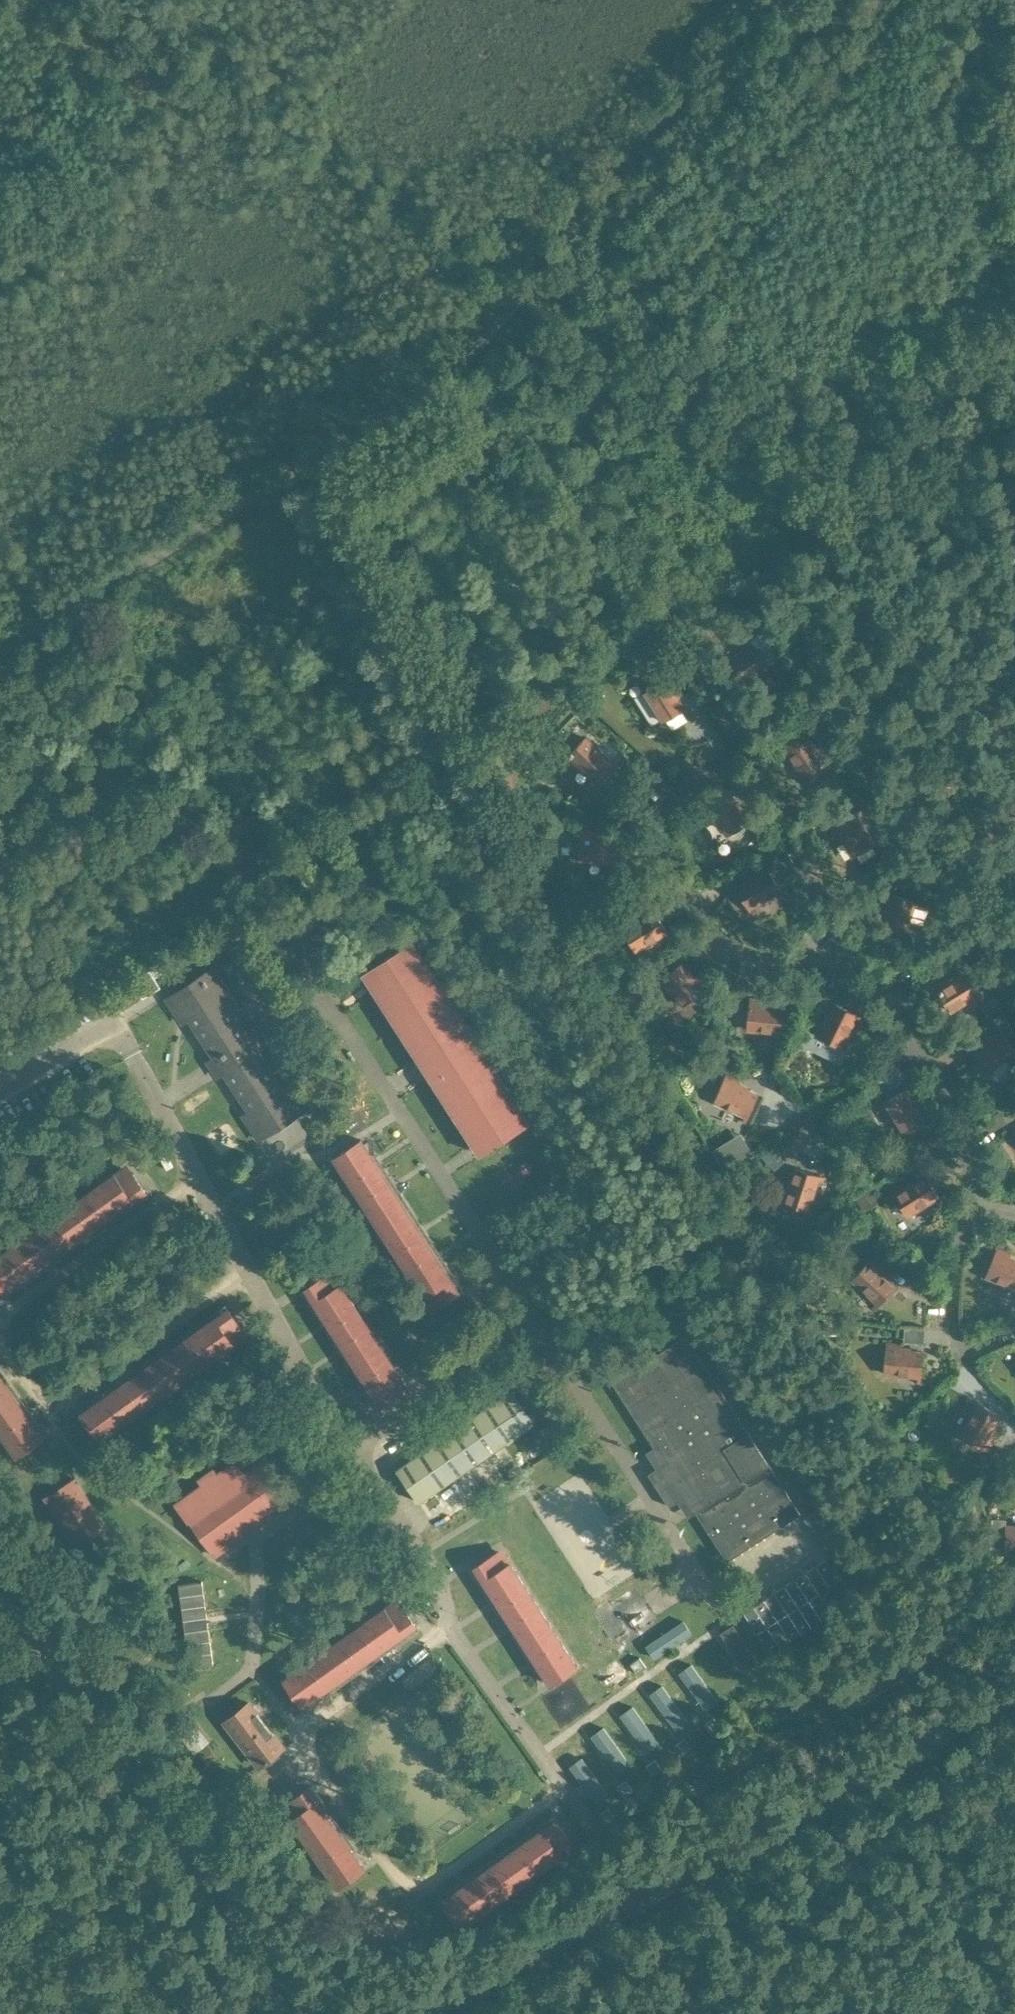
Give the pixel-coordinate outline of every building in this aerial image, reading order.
[(829,84),(821,78),(814,85),(822,92),(829,84)] [(769,673),(771,672),(755,646),(736,658),(732,653),(720,660),(737,686),(765,668),(769,673)] [(658,725),(684,708),(672,690),(677,686),(670,674),(644,690),(662,719),(657,722),(658,725)] [(785,749),(805,776),(829,758),(821,746),(815,750),(802,732),(778,750),(779,752),(785,749)] [(579,764),(595,780),(616,758),(614,756),(610,761),(586,737),(564,759),(575,769),(579,764)] [(710,806),(728,835),(754,819),(746,807),(741,810),(729,791),(703,807),(704,809),(710,806)] [(854,856),(874,843),(857,814),(862,811),(861,808),(829,828),(835,838),(841,834),(854,856)] [(580,829),(579,859),(613,860),(613,867),(615,867),(617,837),(594,836),(594,829),(580,829)] [(781,889),(765,863),(755,869),(758,875),(737,888),(753,914),(755,912),(752,907),(781,889)] [(921,904),(892,894),(885,915),(879,913),(875,927),(904,936),(914,904),(920,906),(921,904)] [(620,925),(636,951),(665,933),(668,938),(671,937),(655,911),(636,923),(632,917),(620,925)] [(412,951),(342,1009),(367,1039),(437,981),(412,951)] [(220,961),(145,1012),(168,1045),(243,994),(220,961)] [(684,1005),(707,985),(697,974),(693,978),(680,964),(657,985),(659,987),(664,982),(684,1005)] [(947,977),(935,985),(951,1011),(977,995),(980,1000),(983,999),(967,973),(951,983),(947,977)] [(750,999),(747,1029),(781,1033),(780,1039),(783,1039),(786,1009),(764,1007),(765,1000),(750,999)] [(988,1016),(1000,1009),(994,1000),(982,1007),(988,1016)] [(863,1017),(836,1003),(826,1024),(820,1021),(814,1034),(841,1047),(856,1016),(862,1019),(863,1017)] [(1003,1013),(995,1019),(1003,1031),(1003,1032),(1005,1034),(1013,1029),(1003,1013)] [(988,1070),(1013,1054),(1014,1056),(1014,1051),(1005,1034),(1003,1032),(987,1042),(983,1037),(971,1045),(988,1070)] [(666,1047),(656,1054),(666,1066),(675,1059),(666,1047)] [(484,1048),(405,1093),(425,1127),(504,1082),(484,1048)] [(277,1058),(198,1103),(217,1138),(297,1093),(277,1058)] [(745,1115),(743,1121),(745,1122),(758,1094),(737,1085),(740,1079),(727,1074),(714,1101),(745,1115)] [(904,1133),(930,1117),(922,1105),(916,1108),(905,1089),(879,1106),(880,1108),(886,1105),(904,1133)] [(316,1135),(323,1130),(316,1119),(309,1124),(316,1135)] [(539,1132),(469,1191),(494,1221),(564,1163),(539,1132)] [(728,1154),(720,1159),(727,1171),(735,1167),(728,1154)] [(0,1248),(0,1282),(5,1289),(139,1197),(118,1166),(0,1248)] [(740,1168),(728,1174),(736,1188),(748,1182),(740,1168)] [(825,1177),(797,1168),(789,1189),(784,1187),(779,1201),(808,1210),(818,1178),(825,1180),(825,1177)] [(891,1190),(908,1216),(936,1197),(940,1203),(942,1201),(926,1175),(907,1188),(904,1182),(891,1190)] [(1008,1259),(1011,1253),(998,1248),(986,1276),(1014,1288),(1014,1262),(1008,1259)] [(439,1249),(333,1310),(351,1342),(457,1281),(439,1249)] [(873,1307),(875,1309),(896,1287),(880,1271),(884,1266),(873,1257),(853,1279),(877,1302),(873,1307)] [(222,1298),(152,1356),(177,1387),(247,1329),(222,1298)] [(918,1382),(920,1382),(923,1352),(901,1350),(901,1344),(887,1342),(884,1373),(918,1376),(918,1382)] [(667,1362),(601,1393),(618,1429),(684,1399),(667,1362)] [(133,1369),(69,1405),(89,1440),(153,1404),(133,1369)] [(8,1452),(30,1438),(0,1389),(0,1439),(8,1452)] [(989,1434),(1000,1415),(974,1400),(973,1402),(978,1406),(961,1435),(987,1450),(995,1437),(989,1434)] [(516,1409),(416,1478),(437,1508),(537,1439),(516,1409)] [(282,1431),(130,1536),(164,1586),(188,1570),(192,1575),(226,1552),(222,1546),(317,1481),(282,1431)] [(996,1451),(990,1462),(998,1467),(1005,1456),(996,1451)] [(694,1509),(724,1558),(800,1512),(768,1459),(737,1478),(731,1469),(713,1481),(707,1471),(672,1493),(686,1514),(694,1509)] [(77,1479),(62,1488),(45,1499),(75,1547),(107,1528),(77,1479)] [(1004,1552),(1014,1553),(1014,1525),(1006,1525),(1004,1552)] [(597,1529),(486,1580),(502,1613),(613,1562),(597,1529)] [(829,1555),(811,1567),(822,1585),(840,1573),(829,1555)] [(359,1578),(259,1648),(301,1708),(401,1639),(359,1578)] [(681,1619),(642,1644),(650,1657),(690,1632),(681,1619)] [(728,1657),(743,1653),(735,1625),(720,1629),(728,1657)] [(701,1707),(717,1695),(689,1659),(673,1672),(701,1707)] [(614,1661),(549,1706),(605,1788),(670,1742),(614,1661)] [(112,1680),(104,1686),(110,1694),(118,1688),(112,1680)] [(662,1681),(645,1692),(673,1731),(689,1719),(662,1681)] [(250,1702),(241,1709),(225,1721),(259,1765),(264,1762),(265,1763),(284,1748),(250,1702)] [(438,1804),(342,1869),(393,1943),(488,1877),(504,1901),(569,1857),(513,1776),(449,1821),(438,1804)]
